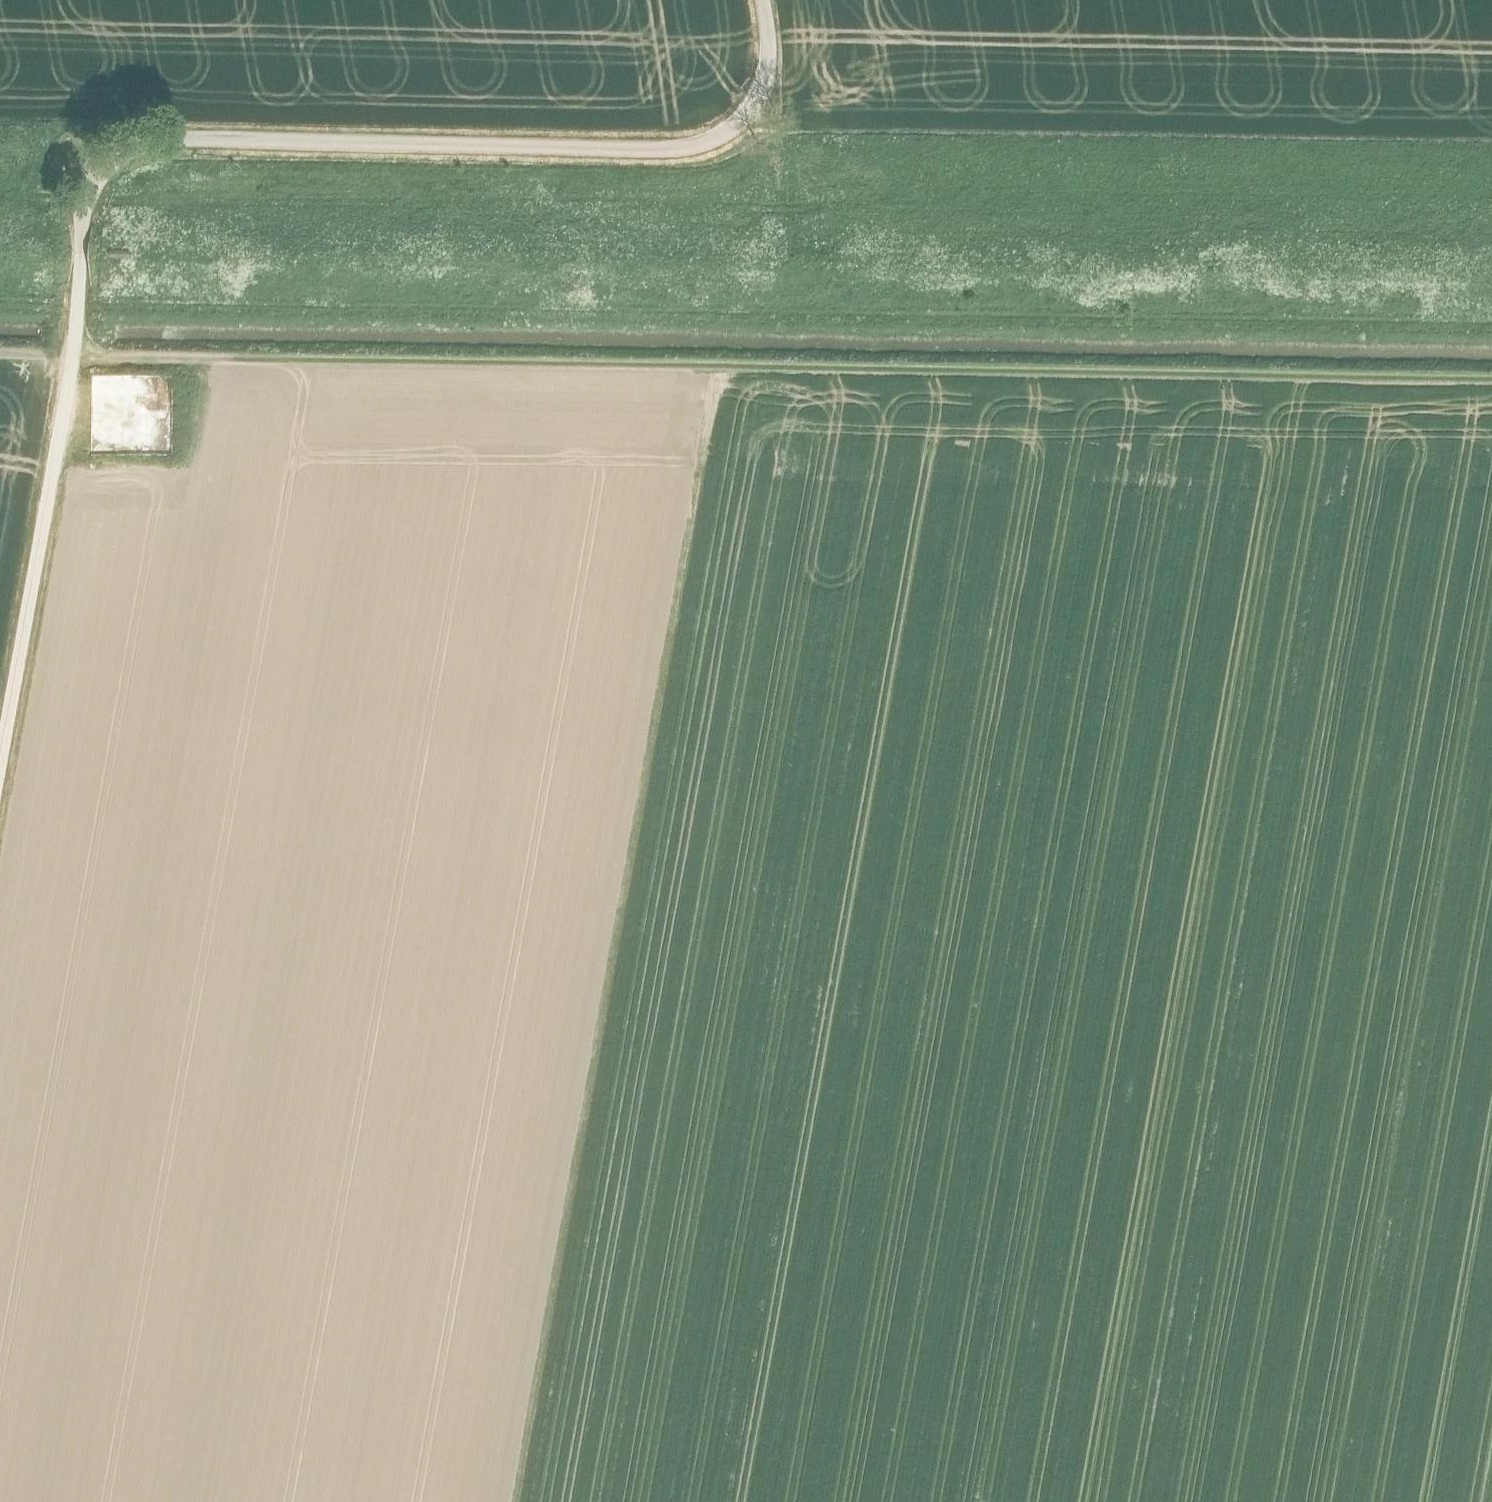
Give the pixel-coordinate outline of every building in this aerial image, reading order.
[(105,245),(105,253),(125,254),(125,246),(105,245)]
